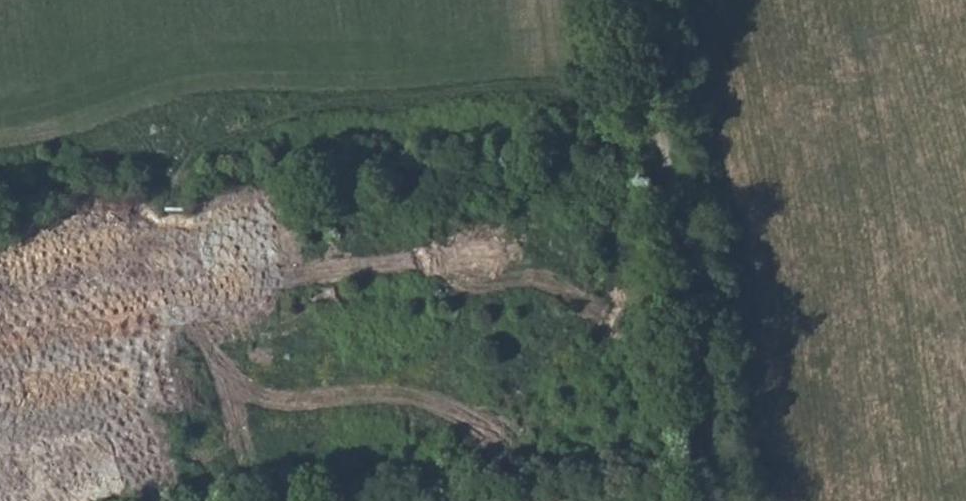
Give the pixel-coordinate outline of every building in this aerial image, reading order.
[(196,280),(279,269),(269,197),(187,208),(196,280)] [(0,441),(3,454),(0,455),(0,500),(110,500),(112,500),(97,422),(0,441)]
